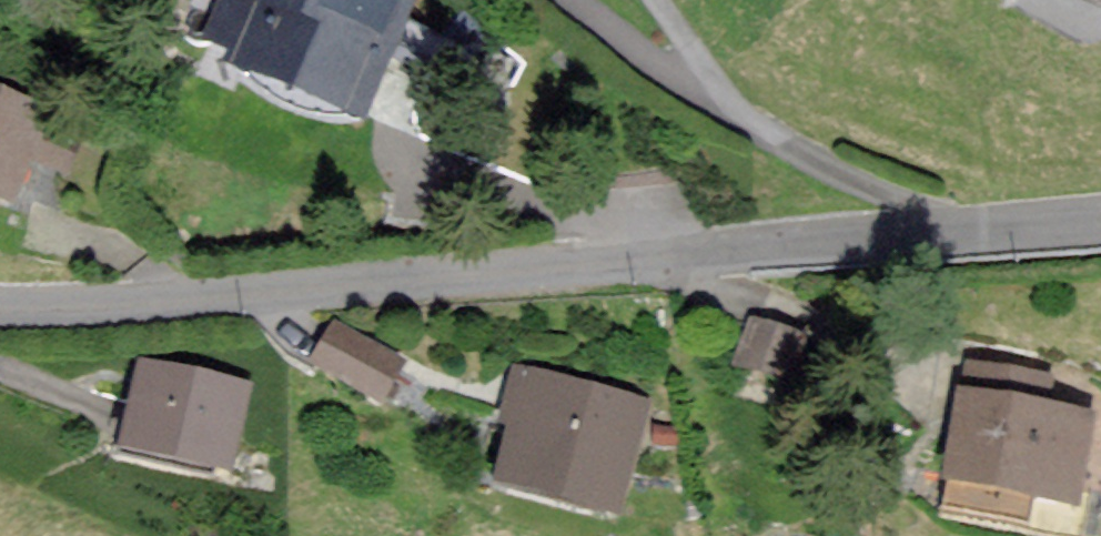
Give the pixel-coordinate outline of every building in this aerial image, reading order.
[(207,58),(242,71),(237,84),(358,133),(412,0),(231,0),(207,58)] [(1100,15),(1100,0),(1059,0),(1100,15)] [(0,105),(0,204),(12,208),(45,121),(0,105)] [(799,348),(753,335),(740,379),(787,392),(799,348)] [(403,376),(338,336),(316,372),(381,412),(403,376)] [(1050,387),(968,376),(952,495),(1077,512),(1088,430),(1045,424),(1050,387)] [(247,396),(142,378),(126,467),(231,486),(247,396)] [(644,417),(520,381),(506,430),(519,434),(501,495),(612,527),(644,417)]
